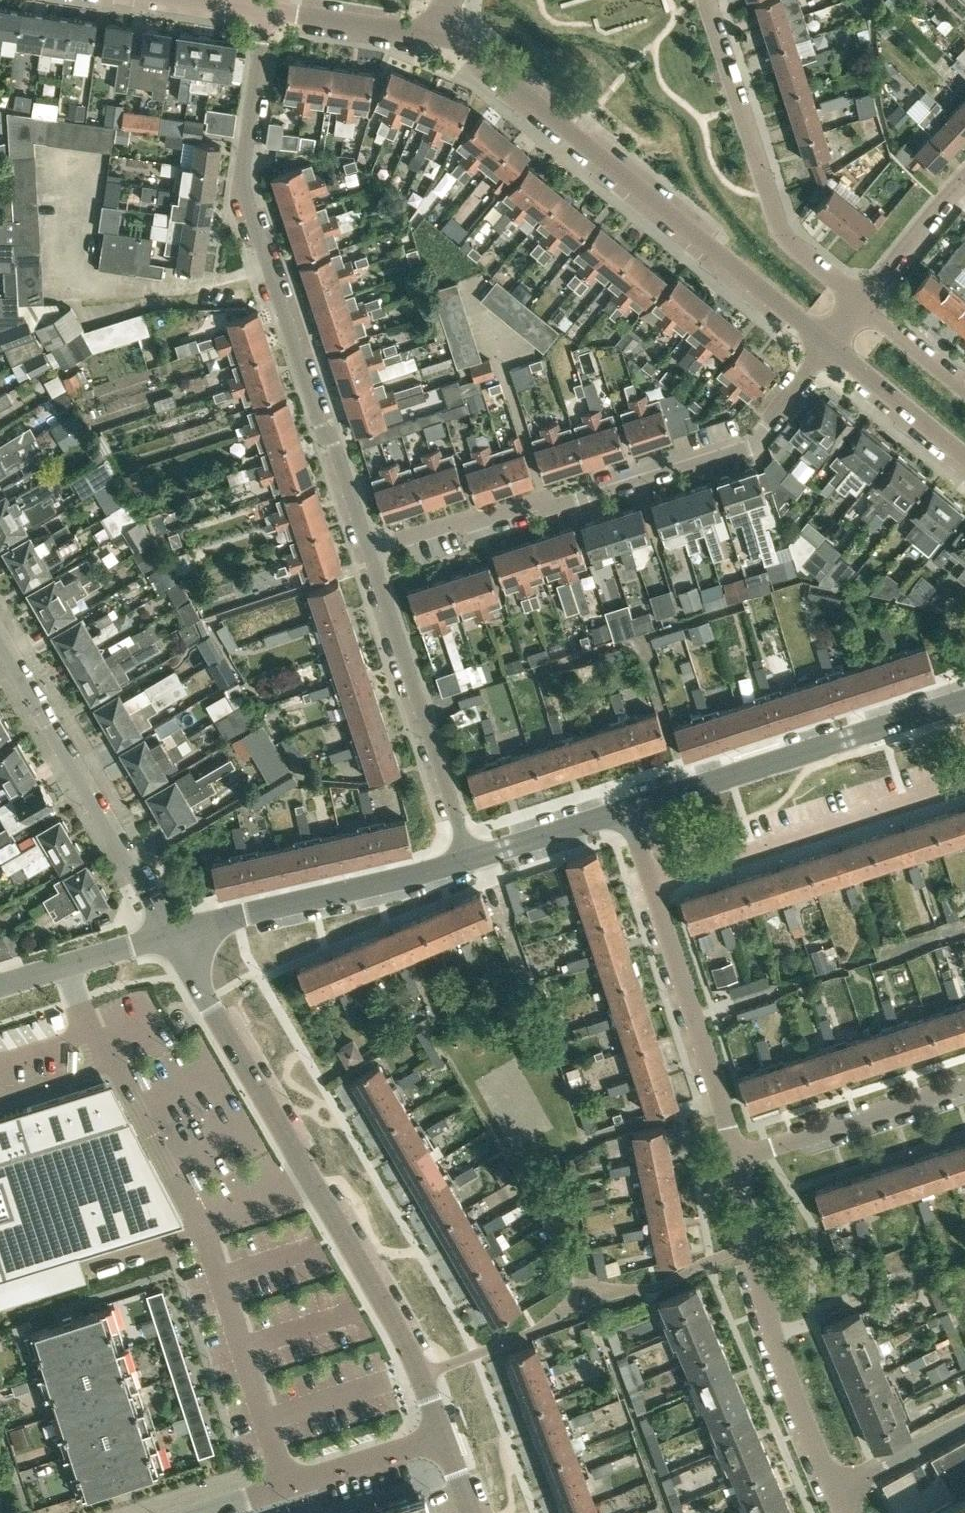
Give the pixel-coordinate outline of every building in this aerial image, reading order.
[(787,17),(786,13),(801,9),(799,0),(762,0),(756,2),(763,25),(787,17)] [(16,54),(23,11),(0,8),(0,60),(1,52),(16,54)] [(801,9),(786,13),(787,17),(763,25),(770,48),(794,40),(810,35),(801,9)] [(27,49),(41,51),(46,14),(23,11),(16,54),(13,75),(23,76),(27,49)] [(53,53),(67,55),(72,18),(46,14),(41,51),(39,67),(51,69),(53,53)] [(72,18),(67,55),(64,71),(74,72),(78,49),(92,51),(93,46),(97,22),(72,18)] [(855,23),(857,30),(868,27),(866,20),(855,23)] [(103,58),(119,61),(118,71),(114,90),(126,92),(132,54),(128,53),(132,27),(106,23),(102,49),(104,50),(103,58)] [(166,59),(169,41),(170,33),(145,29),(141,57),(158,60),(154,88),(165,90),(166,83),(170,60),(166,59)] [(189,101),(191,87),(198,37),(191,36),(191,34),(181,32),(181,35),(178,34),(177,41),(173,68),(183,69),(181,86),(179,99),(189,101)] [(191,87),(210,90),(217,40),(210,39),(210,37),(200,35),(200,38),(198,37),(191,87)] [(217,40),(210,90),(219,91),(221,76),(231,77),(242,79),(246,55),(235,53),(236,43),(233,43),(234,40),(224,39),(223,41),(217,40)] [(777,70),(802,62),(794,40),(770,48),(777,70)] [(807,60),(835,52),(833,47),(806,55),(807,60)] [(836,56),(835,52),(807,60),(809,65),(836,56)] [(959,55),(955,59),(964,68),(964,61),(959,55)] [(877,58),(879,78),(897,71),(880,57),(877,58)] [(139,84),(142,60),(132,58),(129,82),(139,84)] [(955,59),(951,63),(964,75),(964,68),(955,59)] [(294,111),(303,112),(310,64),(290,61),(285,91),(284,100),(295,102),(294,111)] [(784,93),(809,85),(802,62),(777,70),(784,93)] [(324,107),(328,75),(329,67),(310,64),(303,112),(311,113),(312,106),(324,107)] [(335,133),(344,134),(353,70),(333,67),(327,108),(338,110),(335,133)] [(353,136),(355,119),(356,113),(367,114),(373,73),(353,70),(344,134),(353,136)] [(376,131),(385,135),(410,78),(391,70),(379,98),(375,107),(384,111),(376,131)] [(394,139),(399,129),(403,119),(412,123),(416,114),(428,86),(410,78),(385,135),(394,139)] [(816,108),(809,85),(784,93),(792,116),(816,108)] [(423,158),(425,155),(450,95),(432,87),(416,125),(425,128),(421,138),(414,155),(423,158)] [(947,117),(943,113),(947,109),(926,90),(922,94),(916,88),(911,92),(920,101),(921,100),(930,108),(926,112),(940,125),(931,134),(950,152),(964,136),(964,134),(947,117)] [(6,105),(9,95),(0,92),(0,103),(6,105)] [(820,100),(821,105),(848,97),(846,92),(820,100)] [(453,141),(465,113),(469,103),(450,95),(425,155),(433,158),(438,146),(439,146),(443,137),(453,141)] [(848,97),(821,105),(823,110),(849,102),(848,97)] [(964,99),(947,117),(964,134),(964,100),(964,99)] [(86,104),(69,102),(68,116),(84,118),(86,104)] [(120,126),(122,114),(123,105),(105,102),(102,123),(120,126)] [(233,134),(236,118),(236,112),(206,108),(204,120),(207,120),(205,131),(233,134)] [(816,108),(792,116),(799,138),(823,130),(816,108)] [(7,112),(10,155),(35,155),(34,141),(32,115),(7,112)] [(48,143),(51,118),(32,115),(34,141),(48,143)] [(166,132),(181,134),(183,118),(162,115),(160,131),(166,132)] [(462,140),(456,146),(464,153),(458,160),(466,166),(498,128),(482,115),(476,123),(462,140)] [(64,120),(51,118),(48,143),(61,145),(64,120)] [(181,134),(184,135),(201,137),(202,127),(203,121),(183,118),(181,134)] [(76,121),(64,120),(61,145),(73,146),(76,121)] [(73,146),(86,148),(90,123),(76,121),(73,146)] [(283,132),(284,123),(270,121),(267,145),(287,148),(297,149),(299,134),(283,132)] [(102,125),(90,123),(86,148),(99,150),(102,125)] [(102,125),(99,150),(111,151),(115,127),(102,125)] [(115,141),(128,143),(130,130),(116,128),(115,141)] [(498,128),(466,166),(474,173),(480,166),(488,172),(513,141),(501,131),(498,128)] [(835,168),(830,153),(823,130),(799,138),(806,161),(810,160),(816,175),(826,171),(835,168)] [(184,135),(181,134),(166,132),(165,145),(182,147),(184,135)] [(933,170),(950,152),(931,134),(914,152),(906,145),(898,154),(914,169),(923,160),(933,170)] [(315,137),(301,136),(299,148),(313,150),(315,137)] [(513,141),(488,172),(495,179),(490,186),(497,192),(523,161),(528,155),(529,154),(525,150),(513,141)] [(196,142),(193,167),(217,171),(221,146),(196,142)] [(10,155),(11,169),(36,168),(35,155),(10,155)] [(355,160),(344,163),(347,172),(358,169),(355,160)] [(177,175),(175,190),(213,196),(217,171),(193,167),(163,163),(162,173),(177,175)] [(273,176),(280,197),(326,180),(323,171),(315,174),(311,163),(273,176)] [(459,163),(451,172),(457,177),(465,168),(459,163)] [(506,210),(514,216),(544,179),(528,166),(502,198),(510,204),(506,210)] [(36,168),(11,169),(12,181),(37,180),(36,168)] [(465,168),(457,178),(464,183),(472,174),(465,168)] [(815,208),(836,225),(853,205),(832,188),(826,171),(816,175),(818,180),(825,197),(815,208)] [(286,214),(315,205),(312,195),(340,185),(337,177),(326,180),(280,197),(286,214)] [(533,223),(540,215),(560,192),(544,179),(514,216),(521,222),(526,217),(533,223)] [(12,181),(12,193),(38,192),(37,180),(12,181)] [(209,221),(213,196),(175,190),(144,185),(142,199),(173,204),(172,215),(209,221)] [(12,193),(13,205),(38,204),(38,192),(12,193)] [(13,205),(12,193),(0,193),(0,214),(0,217),(14,217),(13,205)] [(537,226),(544,232),(540,238),(547,244),(578,207),(563,194),(537,226)] [(13,205),(14,217),(39,216),(38,204),(13,205)] [(104,205),(101,224),(120,227),(123,208),(104,205)] [(871,220),(853,205),(836,225),(857,242),(873,223),(877,227),(887,216),(880,210),(871,220)] [(287,219),(294,237),(351,219),(360,215),(357,206),(328,216),(325,206),(287,219)] [(555,251),(560,245),(568,252),(574,244),(594,220),(578,207),(547,244),(555,251)] [(170,224),(168,240),(206,246),(209,221),(172,215),(156,213),(155,222),(170,224)] [(39,216),(14,217),(15,229),(40,229),(39,216)] [(2,242),(16,241),(15,229),(14,217),(0,217),(0,242),(2,242)] [(465,231),(450,218),(442,227),(458,240),(465,231)] [(334,234),(343,231),(354,227),(351,219),(294,237),(300,256),(338,244),(334,234)] [(517,225),(511,219),(503,228),(509,234),(517,225)] [(595,231),(580,249),(574,257),(582,263),(577,269),(585,275),(615,238),(600,225),(595,231)] [(15,229),(16,241),(41,241),(40,229),(15,229)] [(163,264),(150,262),(154,238),(105,230),(100,268),(161,278),(163,264)] [(592,282),(597,276),(605,282),(611,274),(631,251),(615,238),(585,275),(592,282)] [(465,239),(460,245),(477,260),(482,254),(465,239)] [(932,304),(954,278),(964,264),(964,239),(949,258),(936,272),(931,267),(913,288),(932,304)] [(202,271),(206,246),(168,240),(166,252),(181,254),(179,268),(202,271)] [(0,242),(0,269),(17,269),(17,265),(17,259),(16,253),(16,241),(2,242),(0,242)] [(16,253),(42,253),(41,241),(16,241),(16,253)] [(538,242),(531,251),(537,257),(545,247),(538,242)] [(418,248),(406,251),(412,271),(424,267),(418,248)] [(545,248),(537,257),(543,262),(551,253),(545,248)] [(302,265),(308,283),(355,268),(352,259),(344,262),(341,252),(332,255),(302,265)] [(17,259),(17,265),(42,265),(42,253),(16,253),(17,259)] [(614,278),(608,285),(615,291),(609,298),(617,304),(648,265),(646,263),(634,253),(629,259),(614,278)] [(367,254),(355,258),(358,267),(370,263),(367,254)] [(17,269),(18,277),(43,277),(42,265),(17,265),(17,269)] [(648,265),(617,304),(624,310),(630,302),(639,310),(645,303),(660,285),(665,279),(653,269),(648,265)] [(353,290),(350,280),(358,277),(355,268),(308,283),(314,303),(353,290)] [(575,273),(567,282),(573,288),(582,278),(575,273)] [(654,320),(662,327),(694,290),(678,276),(658,299),(652,308),(659,314),(654,320)] [(18,277),(19,289),(44,289),(43,277),(18,277)] [(582,278),(574,288),(580,293),(588,284),(582,278)] [(954,278),(932,304),(950,319),(964,300),(964,285),(964,286),(954,278)] [(497,280),(482,298),(491,305),(506,287),(497,280)] [(431,290),(435,301),(462,292),(458,282),(431,290)] [(514,294),(506,287),(491,305),(499,312),(514,294)] [(19,302),(45,301),(44,289),(19,289),(19,302)] [(424,317),(429,315),(437,313),(430,289),(411,295),(413,302),(420,300),(424,317)] [(669,333),(675,327),(683,333),(709,302),(694,290),(662,327),(669,333)] [(439,312),(465,303),(462,292),(435,301),(439,312)] [(322,325),(369,310),(371,309),(381,305),(378,298),(366,301),(357,304),(354,294),(315,307),(322,325)] [(499,312),(508,319),(523,301),(514,294),(499,312)] [(950,319),(964,331),(964,300),(950,319)] [(532,309),(523,301),(508,319),(517,327),(532,309)] [(608,301),(600,311),(606,316),(614,307),(608,301)] [(439,312),(442,322),(469,314),(465,303),(439,312)] [(384,304),(381,305),(371,309),(374,317),(387,313),(384,304)] [(686,336),(694,342),(678,361),(686,367),(727,317),(712,304),(686,336)] [(72,305),(70,306),(33,325),(43,346),(51,345),(64,367),(95,350),(98,349),(91,329),(87,331),(72,305)] [(614,307),(606,316),(613,322),(621,312),(614,307)] [(532,309),(517,327),(526,334),(541,316),(532,309)] [(215,336),(217,343),(265,329),(259,310),(229,320),(232,331),(215,336)] [(369,310),(322,325),(328,344),(366,332),(363,321),(371,319),(369,310)] [(27,318),(23,312),(0,313),(0,329),(27,318)] [(136,315),(143,336),(152,334),(145,312),(136,315)] [(437,313),(429,315),(436,339),(445,336),(439,313),(437,313)] [(469,314),(442,322),(446,333),(472,324),(469,314)] [(136,315),(127,318),(134,339),(143,336),(136,315)] [(549,323),(541,316),(526,334),(534,341),(549,323)] [(724,353),(730,345),(743,330),(727,317),(686,367),(681,373),(688,378),(702,361),(703,362),(716,347),(724,353)] [(27,318),(0,329),(0,351),(37,335),(27,318)] [(125,341),(134,339),(127,318),(118,321),(125,341)] [(118,321),(109,324),(116,344),(125,341),(118,321)] [(558,330),(549,323),(534,341),(543,348),(558,330)] [(100,326),(107,346),(116,344),(109,324),(100,326)] [(446,333),(449,344),(476,335),(472,324),(446,333)] [(100,326),(91,329),(98,349),(107,346),(100,326)] [(265,329),(217,343),(214,344),(201,349),(204,359),(221,353),(228,351),(231,361),(241,358),(271,348),(265,329)] [(625,331),(616,342),(637,358),(646,346),(648,343),(641,337),(630,329),(627,332),(625,331)] [(20,343),(27,358),(44,350),(45,349),(43,346),(37,335),(20,343)] [(449,344),(453,355),(479,346),(476,335),(449,344)] [(200,349),(201,349),(214,344),(211,337),(197,341),(200,349)] [(360,343),(330,352),(336,371),(383,356),(380,347),(373,350),(369,340),(360,343)] [(383,347),(385,354),(397,351),(394,343),(383,347)] [(719,388),(727,394),(759,356),(743,343),(723,367),(717,375),(725,381),(719,388)] [(479,346),(453,355),(456,365),(483,357),(479,346)] [(409,348),(400,350),(383,356),(336,371),(343,390),(372,381),(381,378),(378,368),(412,357),(409,348)] [(44,350),(22,361),(30,376),(52,365),(44,350)] [(272,352),(242,361),(232,365),(236,375),(229,378),(231,386),(278,371),(272,352)] [(740,394),(748,400),(774,368),(759,356),(727,394),(735,401),(740,394)] [(478,378),(495,372),(490,358),(484,360),(468,365),(473,379),(478,378)] [(658,366),(648,358),(642,365),(652,373),(658,366)] [(541,359),(529,363),(531,370),(543,366),(541,359)] [(516,390),(536,383),(531,370),(529,363),(509,369),(516,390)] [(676,378),(667,370),(660,378),(669,386),(676,378)] [(245,404),(285,391),(278,371),(231,386),(234,395),(241,393),(245,404)] [(77,372),(62,378),(70,394),(84,388),(77,372)] [(58,374),(44,382),(53,396),(66,388),(58,374)] [(407,385),(410,394),(412,393),(424,390),(421,381),(407,385)] [(482,387),(488,406),(507,401),(501,381),(482,387)] [(587,399),(591,411),(605,458),(625,452),(615,422),(612,412),(602,416),(599,408),(601,408),(593,381),(582,385),(587,399)] [(344,394),(350,413),(397,398),(394,389),(386,392),(383,382),(344,394)] [(573,385),(577,396),(585,394),(581,382),(573,385)] [(639,382),(632,384),(651,444),(688,432),(688,430),(681,409),(664,414),(662,408),(659,397),(648,401),(645,394),(643,395),(639,382)] [(620,411),(623,420),(632,449),(651,444),(632,384),(632,383),(624,386),(628,400),(630,408),(620,411)] [(225,389),(214,392),(216,401),(227,397),(225,389)] [(481,391),(466,396),(472,412),(486,407),(481,391)] [(0,396),(0,409),(12,402),(7,392),(0,396)] [(67,392),(52,400),(60,417),(76,408),(67,392)] [(395,420),(392,409),(399,407),(401,406),(415,402),(412,393),(410,394),(398,398),(397,398),(350,413),(357,433),(395,420)] [(173,394),(154,400),(158,410),(176,404),(173,394)] [(693,397),(687,404),(698,413),(704,406),(693,397)] [(789,438),(804,450),(841,407),(830,398),(828,401),(823,397),(789,438)] [(287,398),(257,408),(248,411),(251,422),(244,424),(246,432),(293,416),(287,398)] [(443,409),(446,419),(469,412),(466,402),(443,409)] [(688,407),(681,409),(688,430),(699,427),(694,413),(690,414),(688,407)] [(850,414),(841,407),(804,450),(820,463),(848,428),(853,422),(847,417),(850,414)] [(443,409),(420,417),(423,426),(425,426),(444,420),(446,419),(443,409)] [(582,414),(584,421),(575,424),(588,463),(605,458),(591,411),(582,414)] [(299,435),(293,416),(246,432),(249,442),(257,439),(260,448),(269,445),(299,435)] [(399,424),(402,433),(423,426),(420,417),(419,417),(399,424)] [(564,471),(583,465),(574,435),(571,426),(559,430),(557,422),(549,425),(564,471)] [(378,430),(377,431),(380,440),(402,433),(399,424),(398,424),(378,430)] [(544,477),(564,471),(549,425),(540,428),(542,435),(532,438),(544,477)] [(847,456),(833,473),(813,498),(820,504),(836,486),(875,438),(869,434),(871,432),(863,425),(861,427),(860,426),(853,434),(840,450),(847,456)] [(36,434),(31,426),(0,445),(0,456),(36,434)] [(377,431),(358,437),(361,447),(380,440),(377,431)] [(476,499),(496,493),(480,444),(476,431),(466,435),(474,457),(463,460),(466,469),(476,499)] [(1,470),(42,445),(36,434),(0,456),(0,470),(1,470)] [(511,445),(502,448),(514,487),(533,481),(518,435),(509,438),(511,445)] [(88,452),(100,446),(94,436),(83,443),(88,452)] [(870,475),(885,457),(890,451),(888,449),(890,448),(882,441),(880,443),(875,438),(836,486),(845,493),(849,487),(856,493),(870,475)] [(264,463),(257,465),(260,474),(306,457),(300,439),(260,452),(264,463)] [(514,487),(502,448),(491,451),(489,444),(488,442),(480,444),(496,493),(514,487)] [(439,449),(432,451),(446,497),(465,491),(452,452),(441,456),(439,449)] [(415,465),(427,503),(446,497),(432,451),(421,455),(423,462),(415,465)] [(861,514),(868,520),(911,468),(905,464),(907,462),(899,455),(897,457),(896,456),(876,480),(866,492),(874,498),(861,514)] [(313,479),(306,457),(260,474),(263,483),(270,481),(274,492),(313,479)] [(788,471),(774,458),(766,468),(772,489),(781,479),(788,471)] [(95,489),(102,484),(116,476),(106,459),(92,467),(85,472),(95,489)] [(423,505),(414,475),(411,465),(400,469),(398,463),(390,465),(404,511),(423,505)] [(256,464),(246,467),(250,477),(259,474),(256,464)] [(384,517),(404,511),(390,465),(380,468),(382,475),(372,478),(384,517)] [(246,466),(227,472),(230,484),(250,477),(246,467),(246,466)] [(754,525),(763,554),(766,563),(779,559),(769,528),(765,530),(759,510),(769,507),(757,469),(754,470),(752,468),(746,470),(745,473),(738,475),(754,525)] [(898,516),(921,487),(926,481),(925,479),(926,477),(918,471),(917,473),(911,468),(868,520),(871,522),(880,522),(884,516),(890,509),(898,516)] [(131,491),(133,490),(145,486),(140,470),(125,475),(131,491)] [(52,489),(64,481),(59,472),(11,499),(7,491),(0,495),(0,519),(52,489)] [(719,482),(727,509),(733,525),(742,522),(753,557),(763,554),(754,525),(738,475),(731,478),(729,476),(721,478),(720,481),(719,482)] [(94,491),(108,514),(128,501),(116,479),(94,491)] [(799,494),(781,479),(772,489),(781,515),(799,494)] [(711,483),(690,490),(704,533),(715,567),(726,563),(712,518),(721,515),(711,483)] [(906,535),(913,540),(947,498),(942,494),(943,492),(935,485),(934,487),(932,486),(927,492),(912,511),(920,517),(906,535)] [(153,510),(145,486),(133,490),(141,513),(153,510)] [(317,487),(286,497),(277,500),(280,510),(273,512),(275,520),(322,504),(317,487)] [(27,526),(56,509),(52,501),(57,497),(52,489),(0,519),(0,541),(0,542),(27,526)] [(695,535),(704,533),(690,490),(672,496),(686,541),(688,549),(698,546),(695,535)] [(686,541),(672,496),(652,502),(663,536),(665,543),(670,546),(677,544),(686,541)] [(935,543),(941,535),(942,535),(962,511),(961,509),(962,508),(954,501),(953,503),(947,498),(913,540),(919,546),(925,539),(931,543),(935,543)] [(112,536),(123,529),(142,518),(131,499),(128,501),(108,514),(101,518),(112,536)] [(267,533),(278,529),(279,530),(286,528),(289,537),(328,524),(322,504),(275,520),(264,524),(267,533)] [(791,504),(781,516),(791,525),(801,512),(791,504)] [(620,513),(636,564),(637,567),(643,566),(653,548),(640,506),(620,513)] [(146,515),(152,535),(167,530),(161,510),(146,515)] [(601,519),(612,553),(621,550),(627,567),(636,564),(620,513),(601,519)] [(154,539),(142,518),(123,529),(135,551),(154,539)] [(600,556),(612,553),(601,519),(581,525),(594,567),(603,564),(600,556)] [(960,554),(964,549),(964,520),(955,532),(933,557),(940,562),(946,555),(953,562),(960,554)] [(336,546),(330,527),(290,540),(294,552),(286,554),(289,561),(336,546)] [(556,533),(580,609),(581,610),(590,607),(576,570),(587,566),(574,527),(556,533)] [(57,542),(15,567),(18,572),(16,573),(21,582),(23,581),(25,584),(52,568),(49,562),(81,543),(74,531),(57,542)] [(178,531),(169,534),(173,547),(183,544),(178,531)] [(789,543),(794,556),(798,569),(818,546),(799,531),(789,543)] [(11,560),(15,567),(57,542),(51,533),(43,538),(41,535),(35,539),(31,533),(15,543),(4,549),(6,552),(4,553),(9,561),(11,560)] [(559,575),(561,582),(558,583),(568,613),(580,609),(556,533),(536,539),(548,579),(559,575)] [(532,541),(514,547),(529,592),(536,590),(534,583),(544,579),(541,569),(532,541)] [(342,567),(336,546),(289,561),(292,572),(300,570),(303,580),(342,567)] [(802,582),(816,584),(835,561),(818,546),(798,569),(800,574),(802,582)] [(514,547),(493,553),(503,582),(505,591),(517,588),(519,595),(529,592),(514,547)] [(188,551),(171,556),(176,574),(194,569),(188,551)] [(800,574),(798,569),(794,556),(768,564),(773,582),(800,574)] [(836,561),(835,561),(816,584),(830,586),(835,580),(842,585),(855,568),(840,556),(836,561)] [(179,581),(168,561),(147,572),(158,593),(167,588),(179,581)] [(964,578),(964,563),(954,575),(961,582),(964,578)] [(285,565),(274,569),(277,576),(288,572),(285,565)] [(494,615),(491,607),(502,604),(499,595),(490,565),(470,572),(485,618),(494,615)] [(470,572),(452,577),(464,616),(474,613),(476,621),(485,618),(470,572)] [(859,572),(850,583),(868,593),(875,585),(859,572)] [(893,594),(897,596),(903,591),(905,587),(886,572),(870,593),(890,597),(893,594)] [(35,602),(39,608),(82,583),(76,573),(61,581),(57,574),(39,585),(29,590),(30,593),(28,594),(34,603),(35,602)] [(77,608),(82,606),(77,598),(102,583),(96,574),(87,580),(82,583),(39,608),(42,614),(41,615),(46,624),(47,623),(49,625),(57,621),(78,609),(77,608)] [(196,575),(184,579),(188,593),(191,592),(192,593),(201,590),(196,575)] [(745,576),(724,583),(726,590),(730,602),(751,596),(747,584),(745,576)] [(747,584),(751,596),(771,590),(767,578),(747,584)] [(460,617),(457,609),(448,579),(430,585),(444,632),(452,629),(449,621),(460,617)] [(176,607),(178,606),(191,599),(180,581),(179,581),(167,588),(176,607)] [(310,591),(330,652),(359,643),(339,582),(310,591)] [(906,593),(903,591),(897,596),(895,599),(915,603),(916,602),(921,605),(929,594),(915,582),(906,593)] [(435,635),(444,632),(430,585),(409,591),(421,630),(432,627),(435,635)] [(678,592),(684,611),(703,605),(696,586),(678,592)] [(828,604),(839,607),(842,597),(809,590),(807,601),(813,602),(816,614),(830,610),(828,604)] [(722,591),(702,597),(706,610),(726,603),(722,591)] [(654,597),(660,616),(677,611),(671,592),(654,597)] [(529,595),(533,607),(541,605),(537,593),(529,595)] [(533,607),(529,595),(521,598),(525,610),(533,607)] [(937,604),(947,611),(954,602),(944,595),(937,604)] [(187,624),(194,620),(201,617),(191,599),(178,606),(187,624)] [(614,640),(638,632),(632,616),(629,606),(622,608),(625,619),(609,623),(614,640)] [(649,611),(632,616),(638,632),(654,627),(649,611)] [(55,641),(61,650),(112,620),(107,612),(87,624),(82,615),(64,626),(53,632),(57,639),(55,641)] [(876,618),(885,648),(895,645),(886,615),(876,618)] [(210,633),(203,616),(202,616),(201,617),(194,620),(201,638),(210,633)] [(708,618),(687,625),(693,641),(714,634),(708,618)] [(117,629),(112,620),(61,650),(66,658),(68,657),(73,667),(80,663),(87,659),(85,656),(100,647),(97,640),(117,629)] [(75,675),(80,683),(156,639),(161,635),(153,621),(102,650),(100,647),(85,656),(87,659),(80,663),(73,667),(77,674),(75,675)] [(308,621),(264,635),(267,643),(311,628),(308,621)] [(226,623),(217,628),(229,650),(238,645),(226,623)] [(685,636),(682,627),(650,637),(653,646),(656,645),(685,636)] [(588,634),(579,636),(583,649),(591,647),(588,634)] [(161,647),(156,639),(80,683),(86,692),(87,691),(92,698),(122,681),(130,676),(125,668),(161,647)] [(567,642),(546,649),(550,660),(571,653),(567,642)] [(330,652),(351,716),(380,706),(359,643),(330,652)] [(211,663),(214,661),(224,655),(218,644),(204,652),(211,663)] [(817,647),(823,667),(832,665),(826,645),(817,647)] [(873,695),(936,675),(927,645),(864,666),(873,695)] [(603,651),(606,661),(621,657),(618,647),(603,651)] [(521,657),(505,661),(508,672),(524,668),(521,657)] [(477,662),(482,681),(492,677),(487,659),(477,662)] [(689,660),(680,663),(685,679),(694,677),(689,660)] [(578,666),(582,679),(585,688),(602,683),(595,661),(594,661),(578,666)] [(755,668),(761,688),(770,685),(763,665),(755,668)] [(811,715),(873,695),(864,666),(801,686),(811,715)] [(103,717),(107,725),(181,680),(175,669),(147,686),(123,699),(119,691),(96,705),(97,708),(95,710),(100,718),(103,717)] [(461,688),(458,680),(456,671),(436,677),(442,697),(462,690),(461,688)] [(458,680),(461,688),(472,684),(470,676),(458,680)] [(181,680),(107,725),(110,730),(108,732),(113,741),(116,739),(118,742),(138,730),(138,729),(149,722),(145,716),(187,691),(181,680)] [(224,689),(235,708),(250,700),(239,681),(224,689)] [(328,681),(307,688),(311,697),(332,690),(328,681)] [(707,705),(701,686),(691,689),(697,708),(707,705)] [(748,736),(811,715),(801,686),(738,706),(748,736)] [(311,697),(307,688),(302,690),(305,699),(311,697)] [(610,693),(617,713),(625,710),(619,690),(610,693)] [(482,692),(458,700),(461,708),(485,701),(482,692)] [(225,693),(206,704),(214,718),(233,707),(225,693)] [(250,700),(235,708),(227,713),(239,732),(261,719),(250,700)] [(401,770),(380,706),(351,716),(372,780),(401,770)] [(748,736),(738,706),(675,727),(684,756),(748,736)] [(548,713),(554,734),(563,731),(557,710),(548,713)] [(658,712),(596,731),(605,761),(667,742),(658,712)] [(9,731),(8,729),(9,726),(5,720),(2,719),(0,716),(0,736),(9,731)] [(243,735),(253,751),(270,780),(291,767),(265,722),(243,735)] [(130,769),(175,743),(188,735),(182,724),(168,732),(147,744),(143,737),(122,749),(123,752),(121,754),(130,769)] [(494,731),(485,734),(491,754),(500,751),(494,731)] [(541,782),(605,761),(596,731),(533,752),(541,782)] [(281,739),(294,760),(303,755),(290,734),(281,739)] [(25,759),(22,753),(24,752),(18,742),(16,743),(15,741),(4,747),(0,750),(0,773),(25,759)] [(143,786),(154,780),(165,774),(178,766),(174,758),(182,754),(175,743),(130,769),(139,785),(142,783),(143,786)] [(349,745),(330,752),(332,760),(352,753),(349,745)] [(469,772),(478,802),(541,782),(533,752),(469,772)] [(176,777),(158,787),(148,793),(150,797),(146,799),(154,813),(211,780),(235,766),(230,757),(181,786),(176,777)] [(25,759),(0,773),(0,787),(5,784),(10,791),(35,776),(34,774),(36,773),(30,763),(28,764),(25,759)] [(251,799),(256,808),(299,783),(293,774),(251,799)] [(168,829),(179,823),(197,813),(191,804),(216,789),(211,780),(154,813),(163,828),(167,826),(168,829)] [(39,783),(14,797),(21,809),(18,810),(25,822),(42,812),(53,806),(51,803),(53,801),(48,792),(45,793),(40,784),(42,783),(42,782),(39,783)] [(368,789),(359,791),(364,812),(373,809),(368,789)] [(304,803),(295,805),(301,832),(310,830),(304,803)] [(932,817),(942,847),(964,839),(964,806),(932,817)] [(15,838),(11,840),(10,839),(0,845),(0,859),(7,872),(9,870),(19,864),(23,862),(70,835),(66,829),(68,828),(63,820),(61,821),(59,817),(39,829),(32,833),(37,841),(22,850),(15,838)] [(880,867),(942,847),(932,817),(870,837),(880,867)] [(413,850),(406,820),(341,834),(348,865),(413,850)] [(232,826),(237,848),(246,845),(241,824),(232,826)] [(10,839),(11,840),(15,838),(9,826),(0,831),(0,845),(10,839)] [(284,879),(348,865),(341,834),(277,849),(284,879)] [(55,857),(60,865),(61,866),(81,855),(79,851),(81,850),(76,841),(74,843),(70,835),(23,862),(29,872),(55,857)] [(817,887),(880,867),(870,837),(807,857),(817,887)] [(214,863),(221,894),(284,879),(277,849),(214,863)] [(617,915),(611,894),(597,851),(567,861),(588,924),(617,915)] [(807,857),(745,877),(755,907),(817,887),(807,857)] [(86,862),(76,869),(55,882),(60,891),(44,901),(50,909),(97,881),(93,874),(95,873),(90,865),(88,866),(86,862)] [(25,874),(19,864),(9,870),(15,880),(25,874)] [(909,867),(912,878),(915,887),(924,884),(921,874),(918,864),(909,867)] [(690,928),(755,907),(745,877),(680,898),(690,928)] [(515,878),(506,881),(516,911),(525,908),(523,902),(521,899),(520,895),(519,890),(515,878)] [(101,887),(97,881),(50,909),(55,918),(80,904),(85,913),(107,899),(105,896),(107,895),(102,886),(101,887)] [(847,888),(850,897),(853,906),(862,903),(856,885),(847,888)] [(568,891),(557,895),(547,898),(550,906),(570,900),(568,891)] [(493,921),(481,892),(420,918),(433,947),(493,921)] [(941,896),(948,920),(960,917),(953,893),(941,896)] [(36,918),(47,911),(41,901),(30,907),(36,918)] [(784,907),(787,917),(790,927),(799,924),(792,905),(784,907)] [(637,976),(617,915),(588,924),(576,928),(580,941),(592,937),(608,986),(637,976)] [(372,973),(433,947),(420,918),(359,943),(372,973)] [(721,928),(725,937),(728,947),(737,944),(731,924),(721,928)] [(13,955),(1,934),(0,934),(0,959),(13,955)] [(463,944),(467,954),(471,964),(479,960),(471,940),(463,944)] [(311,998),(372,973),(359,943),(298,969),(311,998)] [(824,946),(811,950),(818,972),(831,969),(824,946)] [(562,969),(569,967),(570,969),(590,962),(588,954),(560,963),(562,969)] [(402,969),(406,979),(410,989),(418,985),(410,966),(402,969)] [(734,966),(713,973),(717,986),(738,979),(734,966)] [(658,1040),(637,976),(608,986),(628,1049),(658,1040)] [(767,976),(729,988),(732,997),(770,984),(767,976)] [(944,979),(947,988),(950,997),(959,994),(953,976),(944,979)] [(508,984),(502,987),(498,989),(502,999),(522,990),(518,980),(508,984)] [(532,991),(537,1000),(541,1009),(552,1003),(544,985),(532,991)] [(349,1014),(356,1011),(359,1010),(351,991),(341,995),(349,1014)] [(897,1015),(894,1005),(891,996),(882,999),(888,1018),(897,1015)] [(775,1000),(746,1010),(737,1013),(740,1021),(777,1009),(775,1000)] [(964,1038),(964,1004),(927,1016),(937,1047),(964,1038)] [(587,1023),(590,1031),(610,1025),(608,1016),(587,1023)] [(874,1067),(937,1047),(927,1016),(865,1036),(874,1067)] [(819,1020),(822,1029),(825,1038),(835,1035),(829,1017),(819,1020)] [(747,1019),(739,1021),(742,1031),(750,1029),(747,1019)] [(575,1036),(590,1031),(587,1023),(572,1028),(575,1036)] [(393,1026),(372,1038),(376,1046),(397,1034),(393,1026)] [(424,1027),(416,1031),(437,1066),(444,1061),(424,1027)] [(812,1087),(874,1067),(865,1036),(802,1057),(812,1087)] [(757,1040),(760,1049),(763,1058),(772,1055),(766,1037),(757,1040)] [(678,1103),(658,1040),(628,1049),(649,1113),(678,1103)] [(348,1063),(362,1055),(354,1041),(339,1049),(348,1063)] [(602,1049),(594,1052),(596,1059),(604,1056),(602,1049)] [(812,1087),(802,1057),(739,1077),(748,1108),(812,1087)] [(361,1074),(375,1066),(371,1058),(357,1067),(361,1074)] [(381,1127),(407,1111),(379,1064),(353,1079),(381,1127)] [(422,1076),(417,1067),(399,1078),(404,1086),(422,1076)] [(582,1067),(567,1072),(572,1087),(587,1082),(582,1067)] [(627,1079),(618,1082),(608,1085),(611,1094),(630,1088),(627,1079)] [(0,1116),(0,1304),(86,1276),(79,1254),(173,1224),(105,1082),(0,1116)] [(576,1101),(586,1133),(596,1129),(586,1098),(576,1101)] [(436,1160),(407,1111),(381,1127),(409,1176),(436,1160)] [(621,1111),(612,1114),(614,1120),(623,1118),(621,1111)] [(454,1113),(447,1117),(427,1128),(432,1135),(458,1120),(454,1113)] [(634,1132),(647,1197),(678,1191),(665,1125),(634,1132)] [(942,1150),(951,1181),(964,1176),(964,1143),(942,1150)] [(889,1201),(951,1181),(942,1150),(880,1170),(889,1201)] [(504,1159),(491,1167),(501,1185),(515,1177),(504,1159)] [(464,1209),(436,1160),(409,1176),(438,1224),(464,1209)] [(630,1162),(620,1164),(610,1166),(612,1176),(632,1172),(630,1162)] [(475,1166),(465,1171),(456,1176),(460,1183),(479,1172),(475,1166)] [(816,1191),(825,1221),(889,1201),(880,1170),(816,1191)] [(578,1191),(580,1206),(605,1202),(603,1187),(578,1191)] [(691,1256),(678,1191),(647,1197),(660,1262),(691,1256)] [(919,1200),(922,1209),(925,1219),(933,1217),(927,1197),(919,1200)] [(493,1257),(464,1209),(438,1224),(466,1273),(493,1257)] [(503,1214),(494,1219),(484,1224),(488,1231),(507,1221),(503,1214)] [(856,1220),(859,1230),(862,1239),(872,1236),(866,1217),(856,1220)] [(644,1227),(633,1229),(623,1231),(625,1239),(645,1235),(644,1227)] [(598,1278),(608,1276),(602,1244),(592,1246),(598,1278)] [(544,1250),(564,1285),(571,1281),(551,1246),(544,1250)] [(466,1273),(483,1301),(494,1321),(521,1305),(493,1257),(466,1273)] [(531,1262),(522,1268),(513,1273),(517,1279),(535,1269),(531,1262)] [(886,1272),(847,1285),(850,1293),(889,1281),(886,1272)] [(948,1306),(937,1279),(928,1283),(939,1310),(948,1306)] [(697,1287),(662,1302),(670,1321),(667,1322),(676,1343),(679,1342),(687,1361),(723,1347),(697,1287)] [(215,1451),(163,1289),(148,1294),(200,1456),(215,1451)] [(165,1467),(113,1305),(25,1333),(77,1495),(165,1467)] [(635,1306),(625,1309),(616,1313),(619,1322),(638,1315),(635,1306)] [(943,1320),(952,1342),(961,1338),(950,1311),(941,1315),(943,1320)] [(861,1312),(825,1327),(849,1385),(886,1371),(877,1352),(881,1351),(872,1331),(869,1332),(861,1312)] [(605,1325),(611,1338),(616,1352),(625,1349),(615,1321),(613,1322),(611,1315),(603,1318),(605,1325)] [(931,1325),(943,1320),(941,1315),(929,1320),(931,1325)] [(586,1339),(595,1335),(591,1324),(582,1327),(586,1339)] [(602,1355),(595,1335),(586,1339),(593,1358),(602,1355)] [(961,1338),(952,1342),(963,1367),(964,1366),(964,1347),(961,1338)] [(527,1408),(555,1397),(536,1345),(507,1356),(527,1408)] [(748,1406),(723,1347),(687,1361),(695,1380),(692,1382),(701,1402),(703,1401),(712,1421),(748,1406)] [(908,1361),(912,1370),(940,1356),(936,1347),(908,1361)] [(636,1358),(630,1361),(627,1354),(618,1357),(639,1413),(648,1410),(641,1390),(646,1388),(643,1380),(644,1379),(636,1358)] [(572,1356),(563,1360),(554,1363),(557,1372),(576,1365),(572,1356)] [(944,1360),(925,1369),(932,1382),(951,1373),(944,1360)] [(894,1391),(886,1371),(849,1385),(875,1447),(911,1432),(903,1412),(906,1411),(897,1390),(894,1391)] [(30,1389),(26,1380),(11,1385),(14,1394),(30,1389)] [(575,1450),(555,1397),(527,1408),(546,1461),(575,1450)] [(773,1466),(748,1406),(712,1421),(720,1440),(717,1441),(726,1462),(729,1460),(737,1481),(773,1466)] [(577,1424),(586,1421),(596,1417),(592,1408),(574,1415),(577,1424)] [(671,1470),(655,1428),(650,1415),(641,1418),(661,1473),(671,1470)] [(884,1485),(900,1512),(964,1512),(964,1439),(933,1456),(940,1469),(944,1475),(933,1481),(932,1482),(922,1463),(911,1469),(889,1482),(884,1485)] [(575,1450),(546,1461),(566,1512),(595,1502),(575,1450)] [(596,1475),(605,1472),(615,1468),(612,1460),(603,1464),(593,1467),(596,1475)] [(773,1466),(737,1481),(745,1500),(742,1501),(747,1512),(792,1512),(773,1466)] [(678,1489),(673,1475),(664,1478),(677,1512),(687,1512),(678,1489)] [(425,1494),(418,1496),(387,1505),(363,1512),(431,1512),(425,1494)] [(566,1512),(599,1512),(595,1502),(566,1512)]
